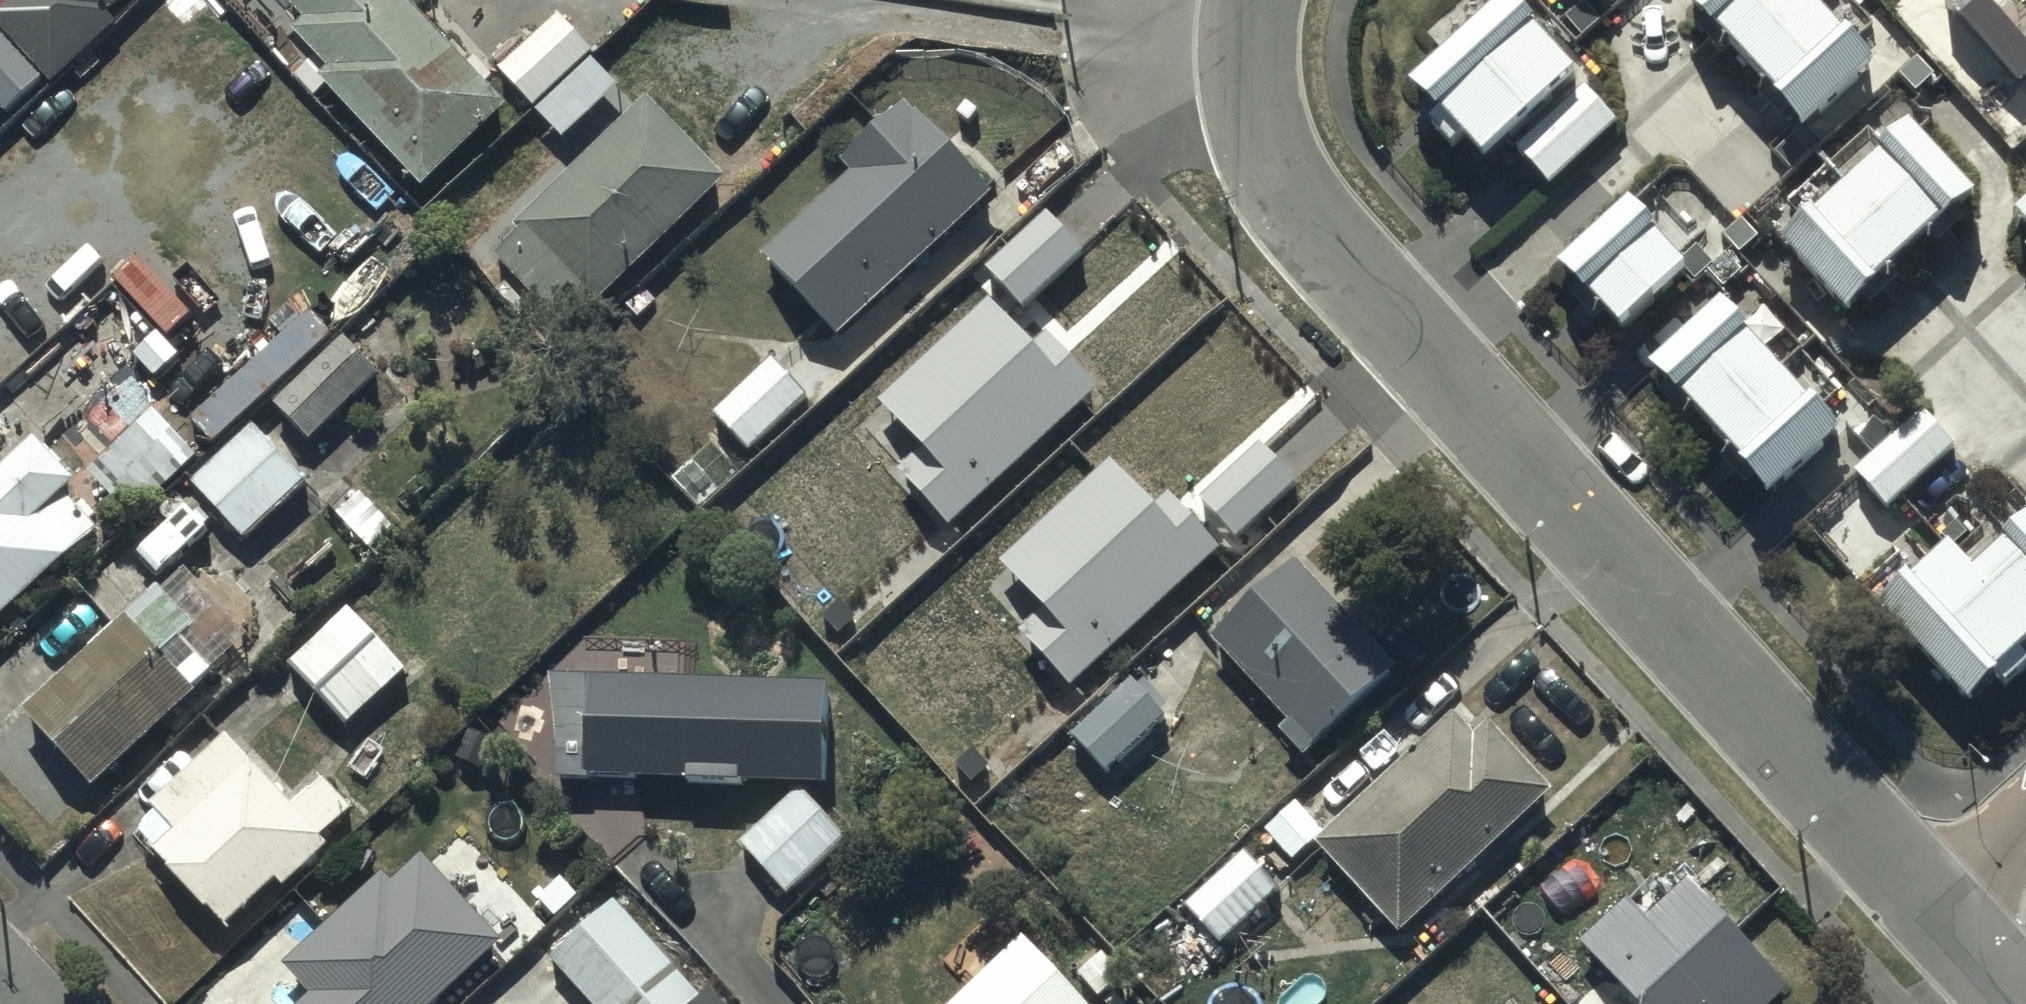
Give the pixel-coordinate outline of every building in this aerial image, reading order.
[(52,94),(117,35),(110,28),(142,0),(30,0),(0,27),(0,37),(52,94)] [(284,8),(307,32),(296,43),(331,81),(321,91),(425,201),(511,121),(397,0),(293,0),(284,8)] [(1790,99),(1786,102),(1809,128),(1883,61),(1829,0),(1689,0),(1723,38),(1729,32),(1790,99)] [(1954,8),(2018,79),(2025,72),(2025,36),(1993,0),(1963,0),(1954,8)] [(1512,12),(1416,100),(1444,131),(1445,129),(1492,180),(1520,154),(1553,190),(1619,129),(1512,12)] [(560,29),(500,84),(536,122),(595,67),(560,29)] [(8,124),(43,93),(0,46),(0,115),(8,124)] [(1880,267),(1945,204),(1949,209),(1982,177),(1912,104),(1772,240),(1842,312),(1885,271),(1880,267)] [(523,250),(498,273),(565,346),(597,316),(600,319),(726,202),(651,120),(517,243),(523,250)] [(855,190),(766,271),(838,351),(991,213),(909,122),(846,180),(855,190)] [(1589,285),(1622,323),(1687,265),(1653,226),(1658,221),(1628,187),(1552,254),(1584,290),(1589,285)] [(1047,209),(986,266),(1021,303),(1082,246),(1047,209)] [(988,297),(876,399),(919,445),(897,466),(948,521),(1097,384),(1048,331),(1032,345),(988,297)] [(1690,401),(1752,467),(1749,470),(1774,497),(1845,431),(1720,297),(1650,363),(1687,404),(1690,401)] [(278,416),(299,439),(366,377),(345,355),(278,416)] [(716,428),(750,462),(807,406),(773,372),(716,428)] [(1854,462),(1883,497),(1951,440),(1921,405),(1854,462)] [(193,495),(245,552),(307,496),(254,439),(193,495)] [(1260,439),(1200,496),(1235,533),(1295,476),(1260,439)] [(101,543),(68,508),(78,499),(39,456),(0,491),(0,634),(101,543)] [(1109,457),(998,559),(1041,605),(1018,626),(1069,681),(1218,544),(1169,491),(1154,505),(1109,457)] [(1974,717),(2025,669),(2025,547),(1979,590),(1952,561),(1886,622),(1974,717)] [(1215,643),(1315,747),(1395,671),(1295,566),(1215,643)] [(25,727),(93,803),(199,709),(195,704),(231,672),(197,635),(192,639),(162,605),(25,727)] [(826,781),(830,690),(557,678),(554,770),(826,781)] [(1075,747),(1109,786),(1170,732),(1137,693),(1075,747)] [(1319,860),(1401,949),(1554,807),(1492,740),(1478,753),(1457,731),(1319,860)] [(140,845),(228,943),(280,897),(284,903),(330,862),(323,853),(356,824),(326,791),(290,822),(227,751),(151,819),(159,828),(140,845)] [(743,846),(786,896),(846,845),(802,794),(743,846)] [(281,960),(309,991),(295,1003),(424,1003),(498,936),(420,852),(391,879),(381,868),(281,960)] [(1247,856),(1186,911),(1221,949),(1281,895),(1247,856)] [(1583,935),(1632,987),(1613,1003),(1789,1003),(1771,984),(1787,969),(1763,944),(1748,959),(1657,864),(1583,935)] [(580,1003),(696,1003),(615,914),(551,972),(580,1003)] [(974,1003),(1070,1003),(1027,956),(974,1003)]
